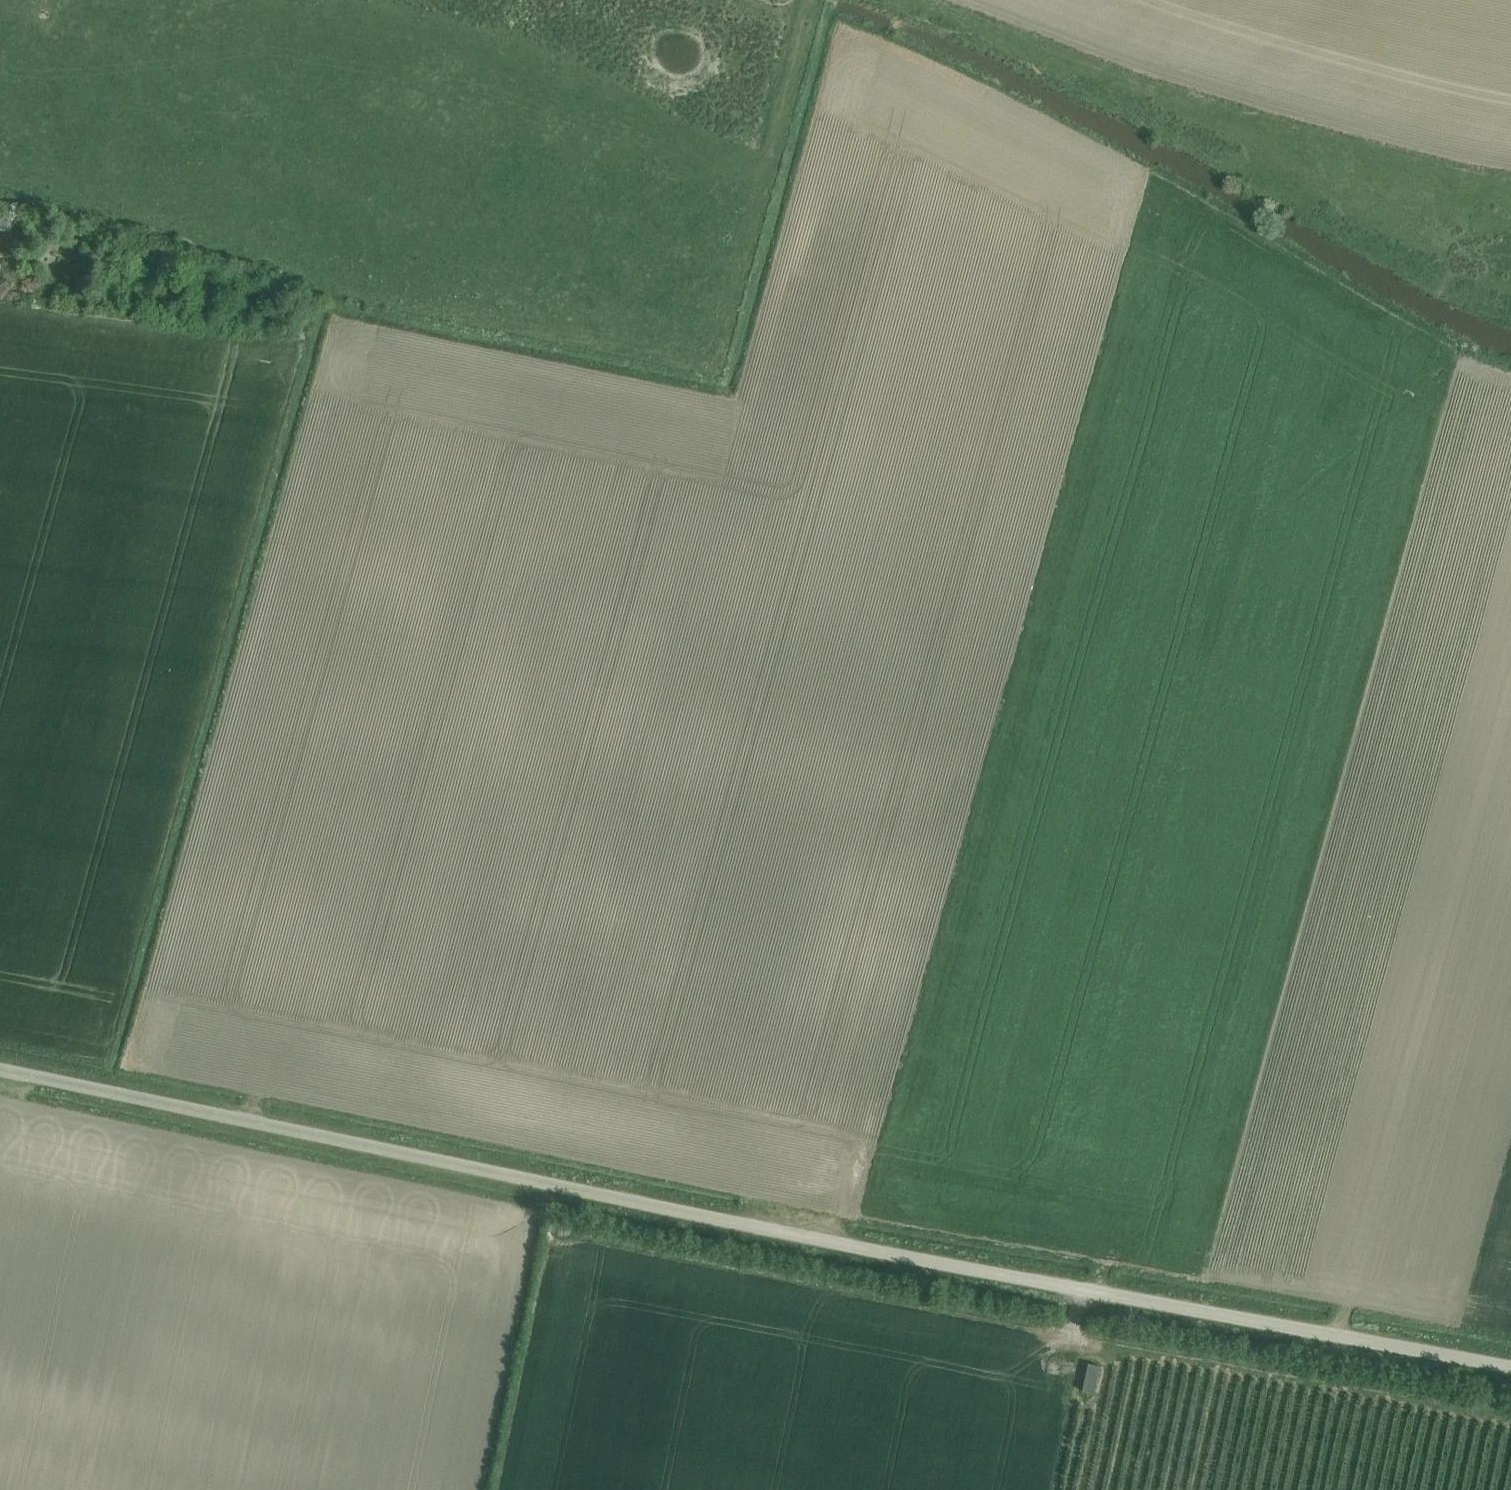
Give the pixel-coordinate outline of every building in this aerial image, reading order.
[(9,233),(11,222),(0,220),(0,232),(9,233)] [(1087,1363),(1082,1390),(1093,1393),(1099,1365),(1087,1363)]
